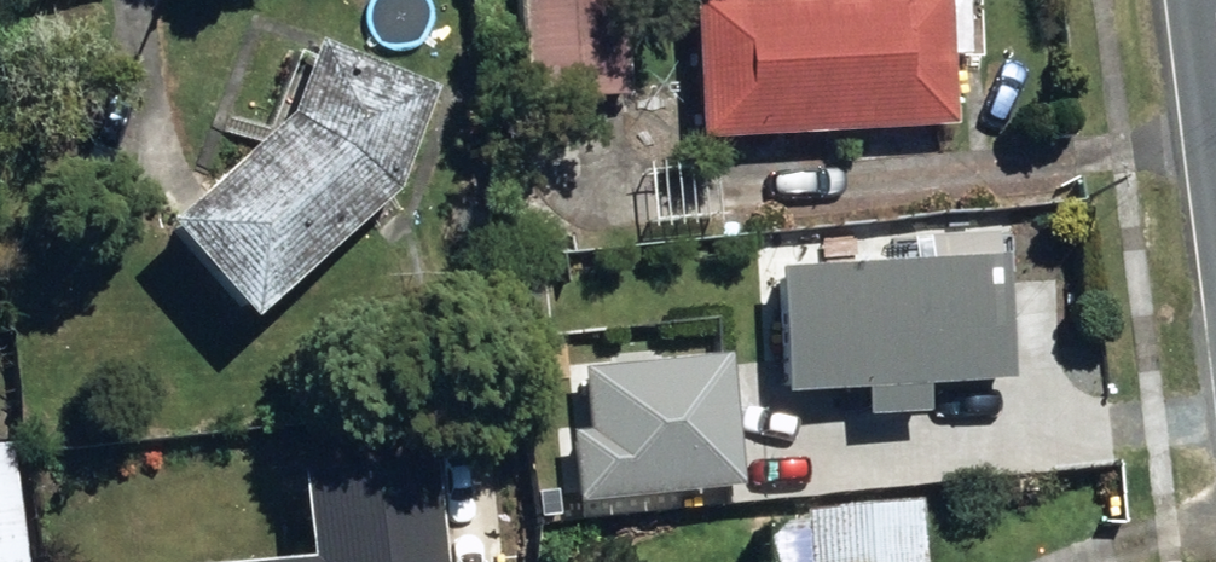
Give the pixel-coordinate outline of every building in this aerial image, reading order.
[(528,112),(633,103),(625,0),(519,0),(528,112)] [(701,151),(957,134),(952,64),(970,63),(966,3),(949,5),(949,0),(890,0),(692,13),(701,151)] [(216,195),(169,237),(255,333),(400,203),(439,98),(319,53),(292,126),(216,195)] [(858,402),(860,429),(931,423),(928,398),(1017,392),(1008,267),(1001,267),(1000,240),(921,246),(923,271),(772,283),(781,406),(858,402)] [(542,456),(546,501),(708,489),(699,376),(585,385),(591,453),(542,456)] [(8,449),(0,450),(0,561),(23,561),(8,449)] [(437,476),(300,491),(308,561),(446,561),(437,476)] [(919,516),(801,526),(802,539),(756,544),(758,561),(924,561),(919,516)]
